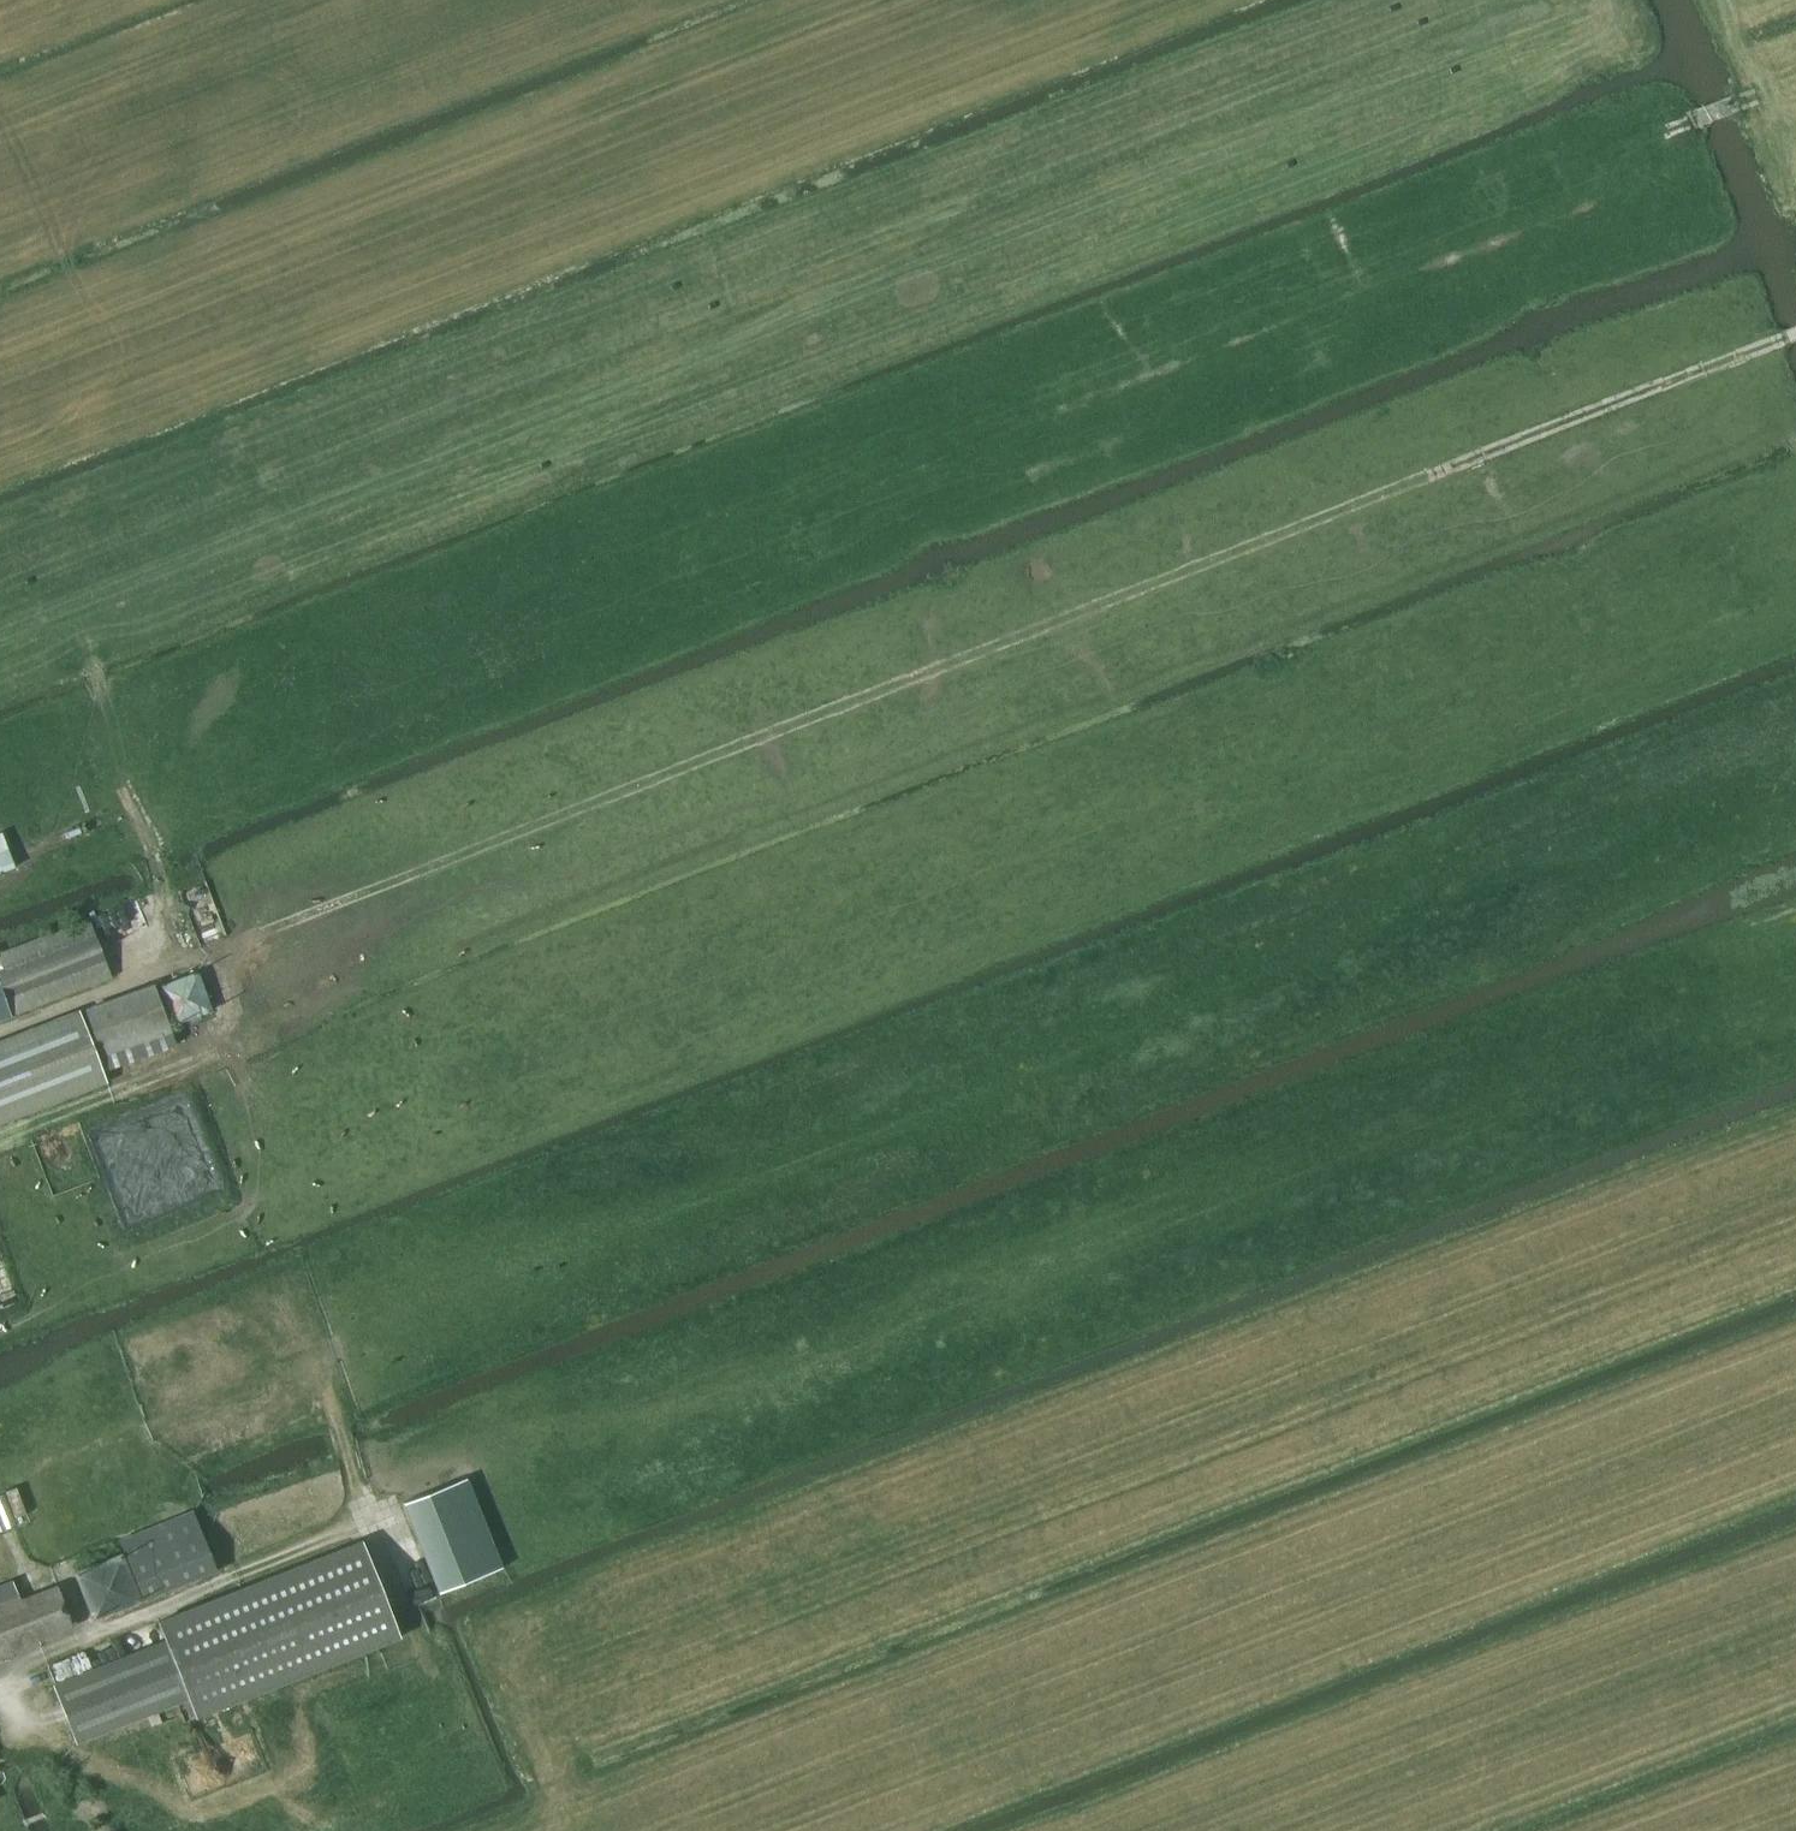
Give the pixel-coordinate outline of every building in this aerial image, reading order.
[(1,833),(0,834),(0,871),(14,865),(1,833)] [(112,976),(89,917),(0,952),(0,1019),(112,976)] [(151,987),(90,1010),(106,1052),(167,1029),(151,987)] [(108,1081),(80,1010),(0,1040),(0,1123),(108,1081)] [(502,1568),(467,1478),(404,1502),(439,1592),(502,1568)] [(193,1512),(122,1540),(145,1598),(216,1570),(193,1512)] [(166,1640),(55,1684),(78,1742),(190,1698),(197,1717),(400,1637),(363,1541),(159,1621),(166,1640)] [(16,1579),(0,1585),(0,1654),(75,1625),(59,1584),(23,1597),(16,1579)]
